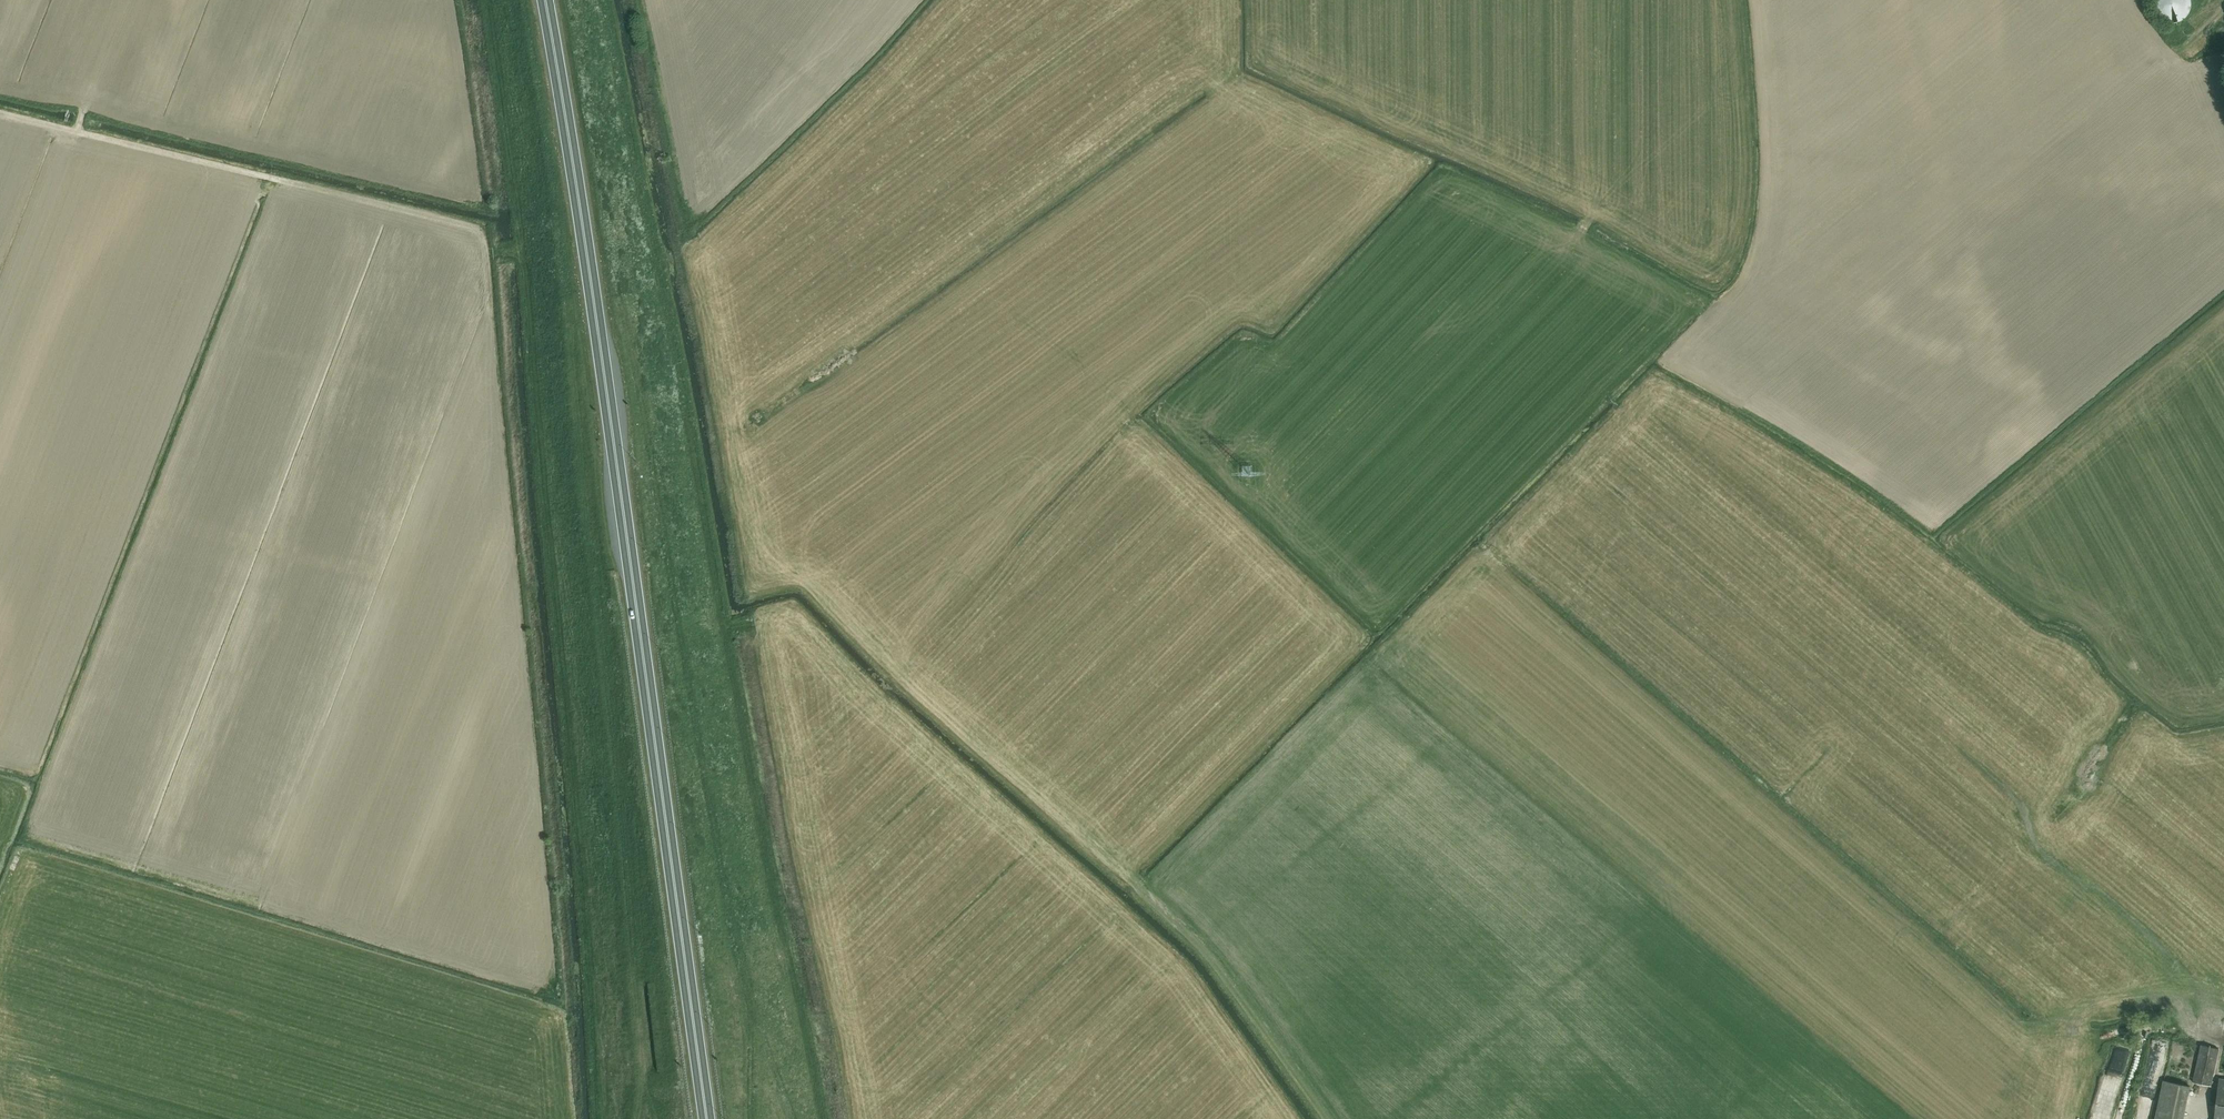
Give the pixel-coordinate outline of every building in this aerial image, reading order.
[(2158,21),(2163,25),(2169,27),(2176,27),(2182,25),(2187,21),(2190,15),(2192,9),(2192,3),(2190,0),(2154,0),(2152,3),(2152,10),(2154,16),(2158,21)] [(2218,1049),(2200,1045),(2192,1082),(2210,1086),(2218,1049)] [(2214,1118),(2223,1118),(2223,1080),(2219,1080),(2214,1118)] [(2190,1087),(2163,1081),(2155,1118),(2183,1118),(2190,1087)]
